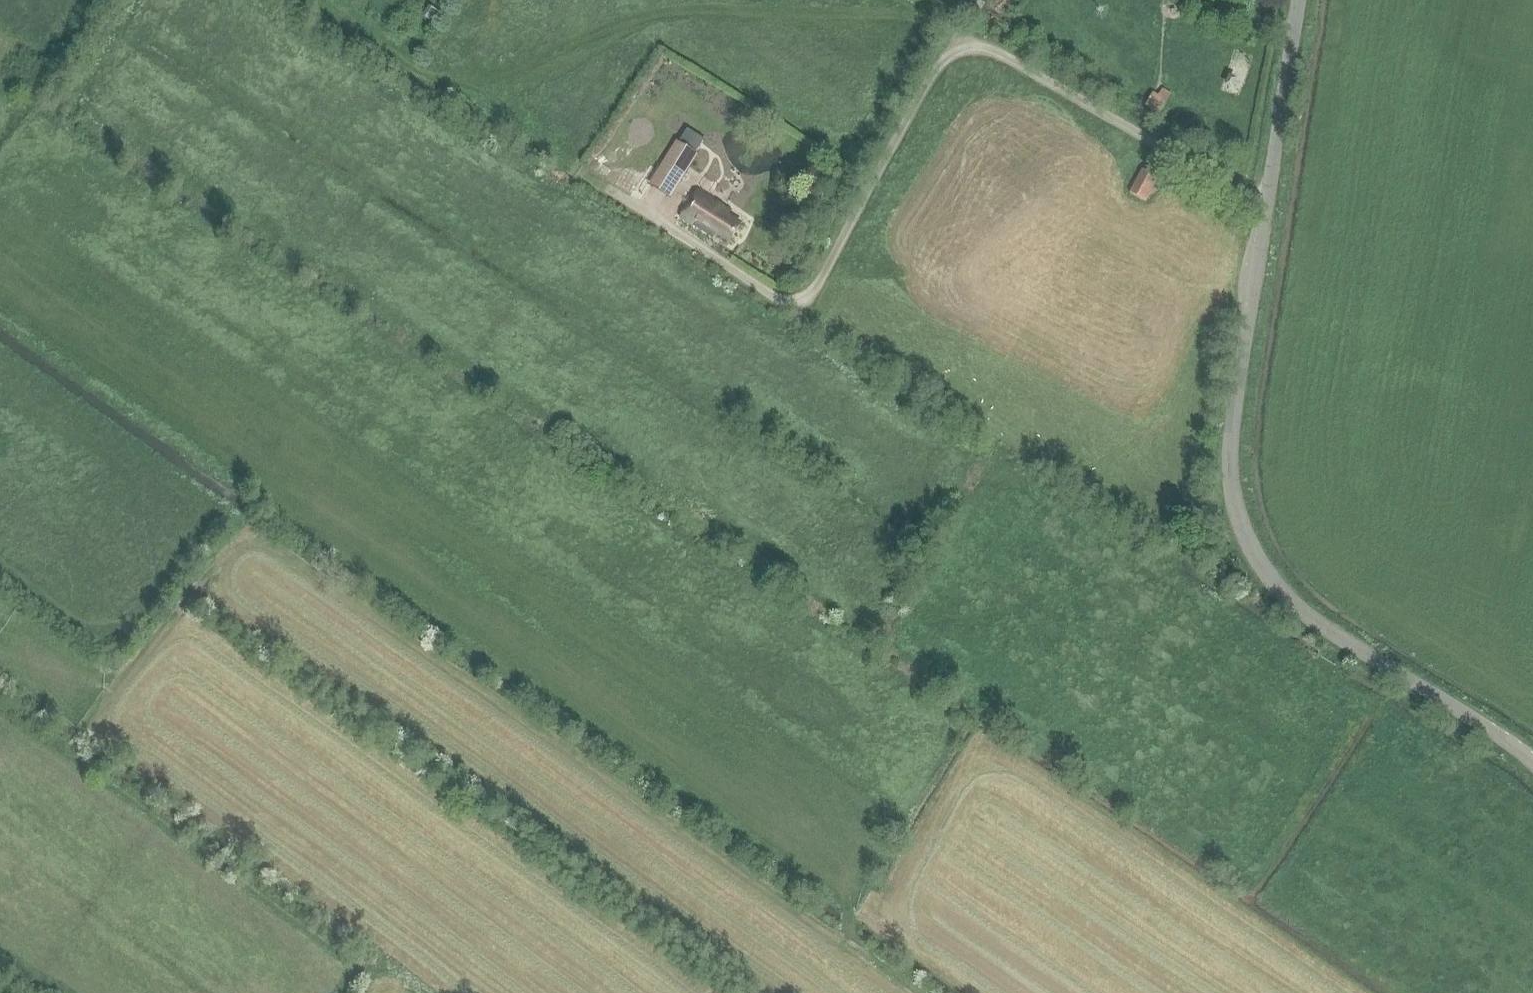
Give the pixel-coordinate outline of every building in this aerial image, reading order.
[(1154,92),(1146,106),(1161,115),(1169,100),(1168,99),(1172,93),(1162,88),(1159,94),(1154,92)] [(698,153),(676,140),(649,184),(671,197),(698,153)] [(1146,201),(1158,178),(1142,169),(1129,192),(1146,201)] [(730,242),(741,224),(728,216),(730,211),(699,191),(682,217),(708,235),(711,230),(730,242)]
